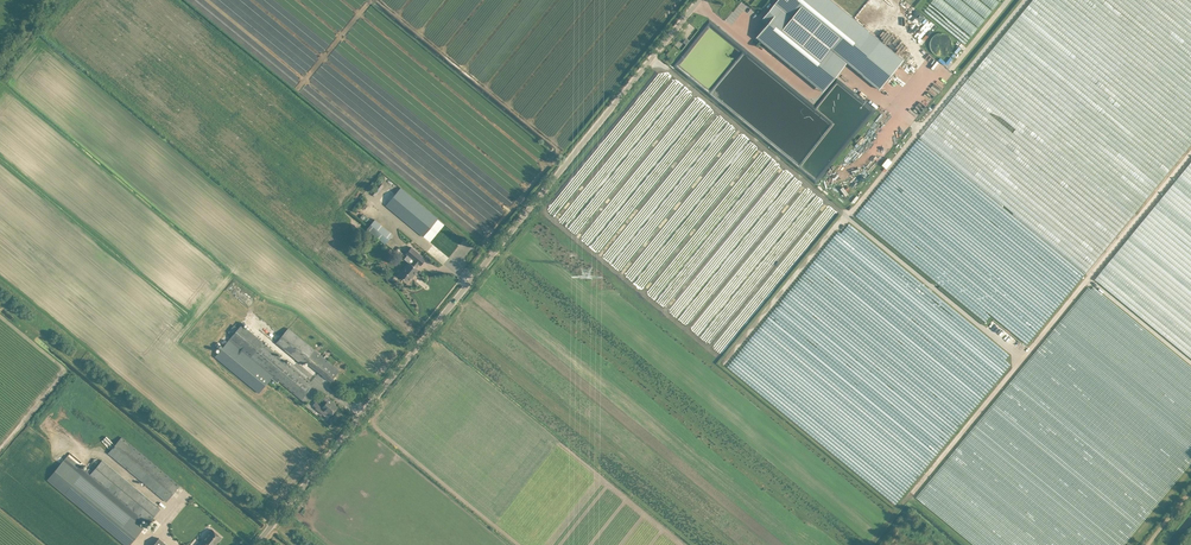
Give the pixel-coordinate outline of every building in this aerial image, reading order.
[(875,89),(900,59),(828,0),(772,0),(758,17),(764,22),(752,36),(818,91),(842,62),(875,89)] [(1001,0),(935,0),(932,4),(947,15),(944,18),(946,20),(944,23),(953,30),(955,27),(956,27),(957,25),(973,37),(1001,0)] [(902,4),(898,10),(904,14),(908,8),(902,4)] [(915,8),(910,14),(921,23),(926,18),(915,8)] [(896,24),(902,18),(896,13),(890,19),(896,24)] [(698,36),(703,40),(710,29),(722,37),(725,32),(709,21),(698,36)] [(905,21),(900,27),(911,35),(916,30),(905,21)] [(930,21),(917,40),(923,44),(936,26),(930,21)] [(888,26),(883,32),(906,50),(911,45),(888,26)] [(932,68),(938,61),(935,59),(929,66),(932,68)] [(954,76),(942,91),(944,93),(957,78),(954,76)] [(401,188),(386,206),(423,236),(438,218),(401,188)] [(367,229),(385,244),(393,234),(375,219),(367,229)] [(409,263),(400,275),(403,278),(408,281),(414,274),(415,274),(419,270),(416,268),(419,264),(421,265),(426,259),(421,255),(412,247),(406,253),(408,255),(405,259),(410,262),(409,263)] [(768,303),(773,307),(779,299),(774,296),(768,303)] [(307,379),(290,365),(242,324),(239,328),(233,335),(229,339),(227,341),(224,339),(222,342),(225,344),(223,346),(221,344),(221,345),(218,343),(218,342),(216,345),(219,347),(221,349),(218,353),(215,356),(259,393),(268,381),(272,377),(277,382),(279,380),(297,395),(302,399),(307,403),(312,397),(307,393),(314,384),(309,380),(307,379)] [(340,371),(289,328),(276,343),(303,365),(306,361),(330,382),(340,371)] [(326,411),(331,415),(338,407),(334,404),(335,403),(326,396),(322,400),(322,401),(321,401),(315,408),(323,415),(326,411)] [(180,485),(122,437),(109,452),(167,501),(180,485)] [(48,479),(127,544),(130,544),(144,528),(139,524),(144,519),(91,474),(80,465),(82,462),(71,453),(68,455),(64,460),(61,464),(59,465),(48,479)] [(103,460),(91,474),(144,519),(149,523),(160,508),(156,505),(103,460)] [(911,483),(927,465),(925,463),(918,470),(915,468),(910,474),(911,475),(907,479),(911,483)] [(222,537),(212,529),(203,540),(205,542),(202,544),(215,544),(218,541),(222,537)]
